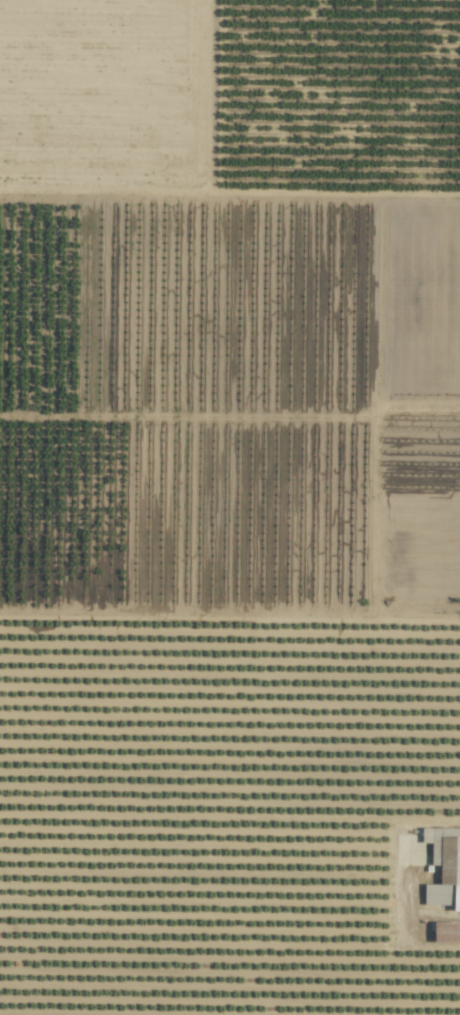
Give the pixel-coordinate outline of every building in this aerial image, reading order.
[(424,884),(424,905),(453,905),(453,911),(459,911),(459,828),(421,828),(421,842),(431,842),(431,865),(439,865),(440,884),(424,884)] [(434,942),(459,942),(459,922),(434,922),(434,942)]
